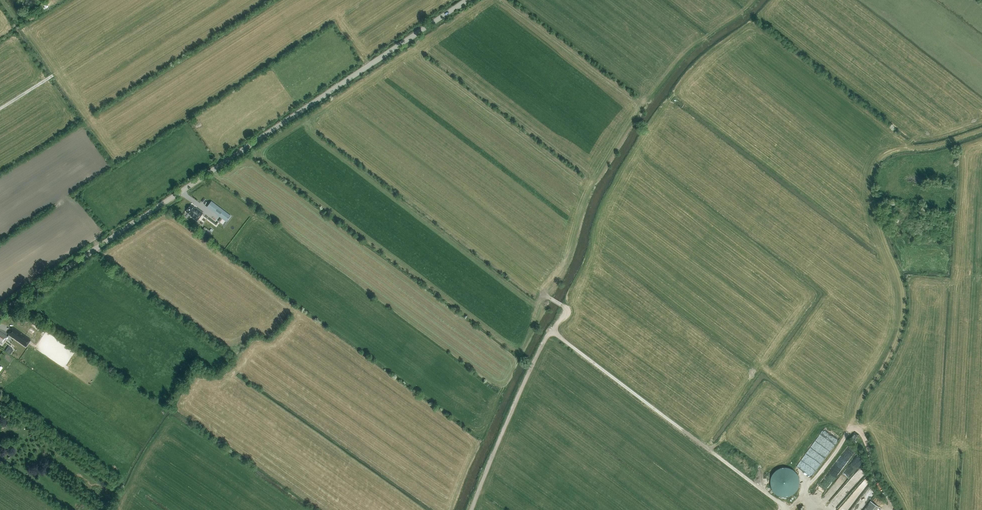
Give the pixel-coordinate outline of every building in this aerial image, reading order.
[(190,216),(197,221),(203,213),(196,208),(196,209),(191,205),(186,212),(191,215),(190,216)] [(212,210),(222,217),(223,215),(228,219),(230,215),(216,205),(212,210)] [(206,215),(212,220),(216,215),(209,211),(206,215)] [(205,226),(204,225),(200,231),(209,237),(213,232),(212,231),(213,230),(211,228),(210,230),(205,227),(205,226)] [(25,329),(28,332),(32,334),(36,327),(33,325),(30,322),(26,320),(21,327),(25,329)] [(17,332),(12,328),(8,333),(19,340),(18,341),(26,347),(30,340),(18,331),(17,332)] [(9,354),(13,349),(8,345),(4,350),(9,354)] [(785,496),(797,492),(798,480),(794,468),(782,467),(772,470),(771,482),(774,495),(785,496)] [(878,506),(870,500),(863,509),(876,509),(878,506)]
